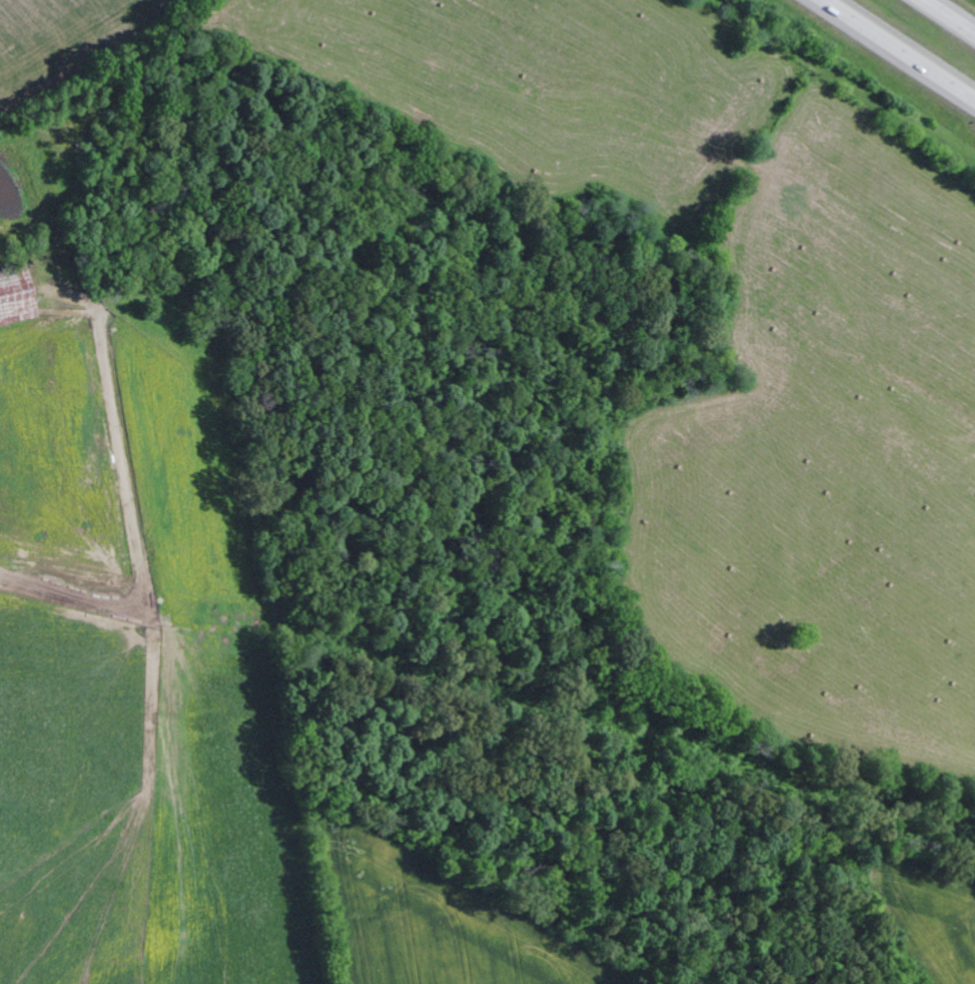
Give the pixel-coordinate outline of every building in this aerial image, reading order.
[(24,264),(10,266),(13,278),(0,280),(0,325),(4,325),(2,318),(18,315),(19,321),(33,318),(24,264)]
